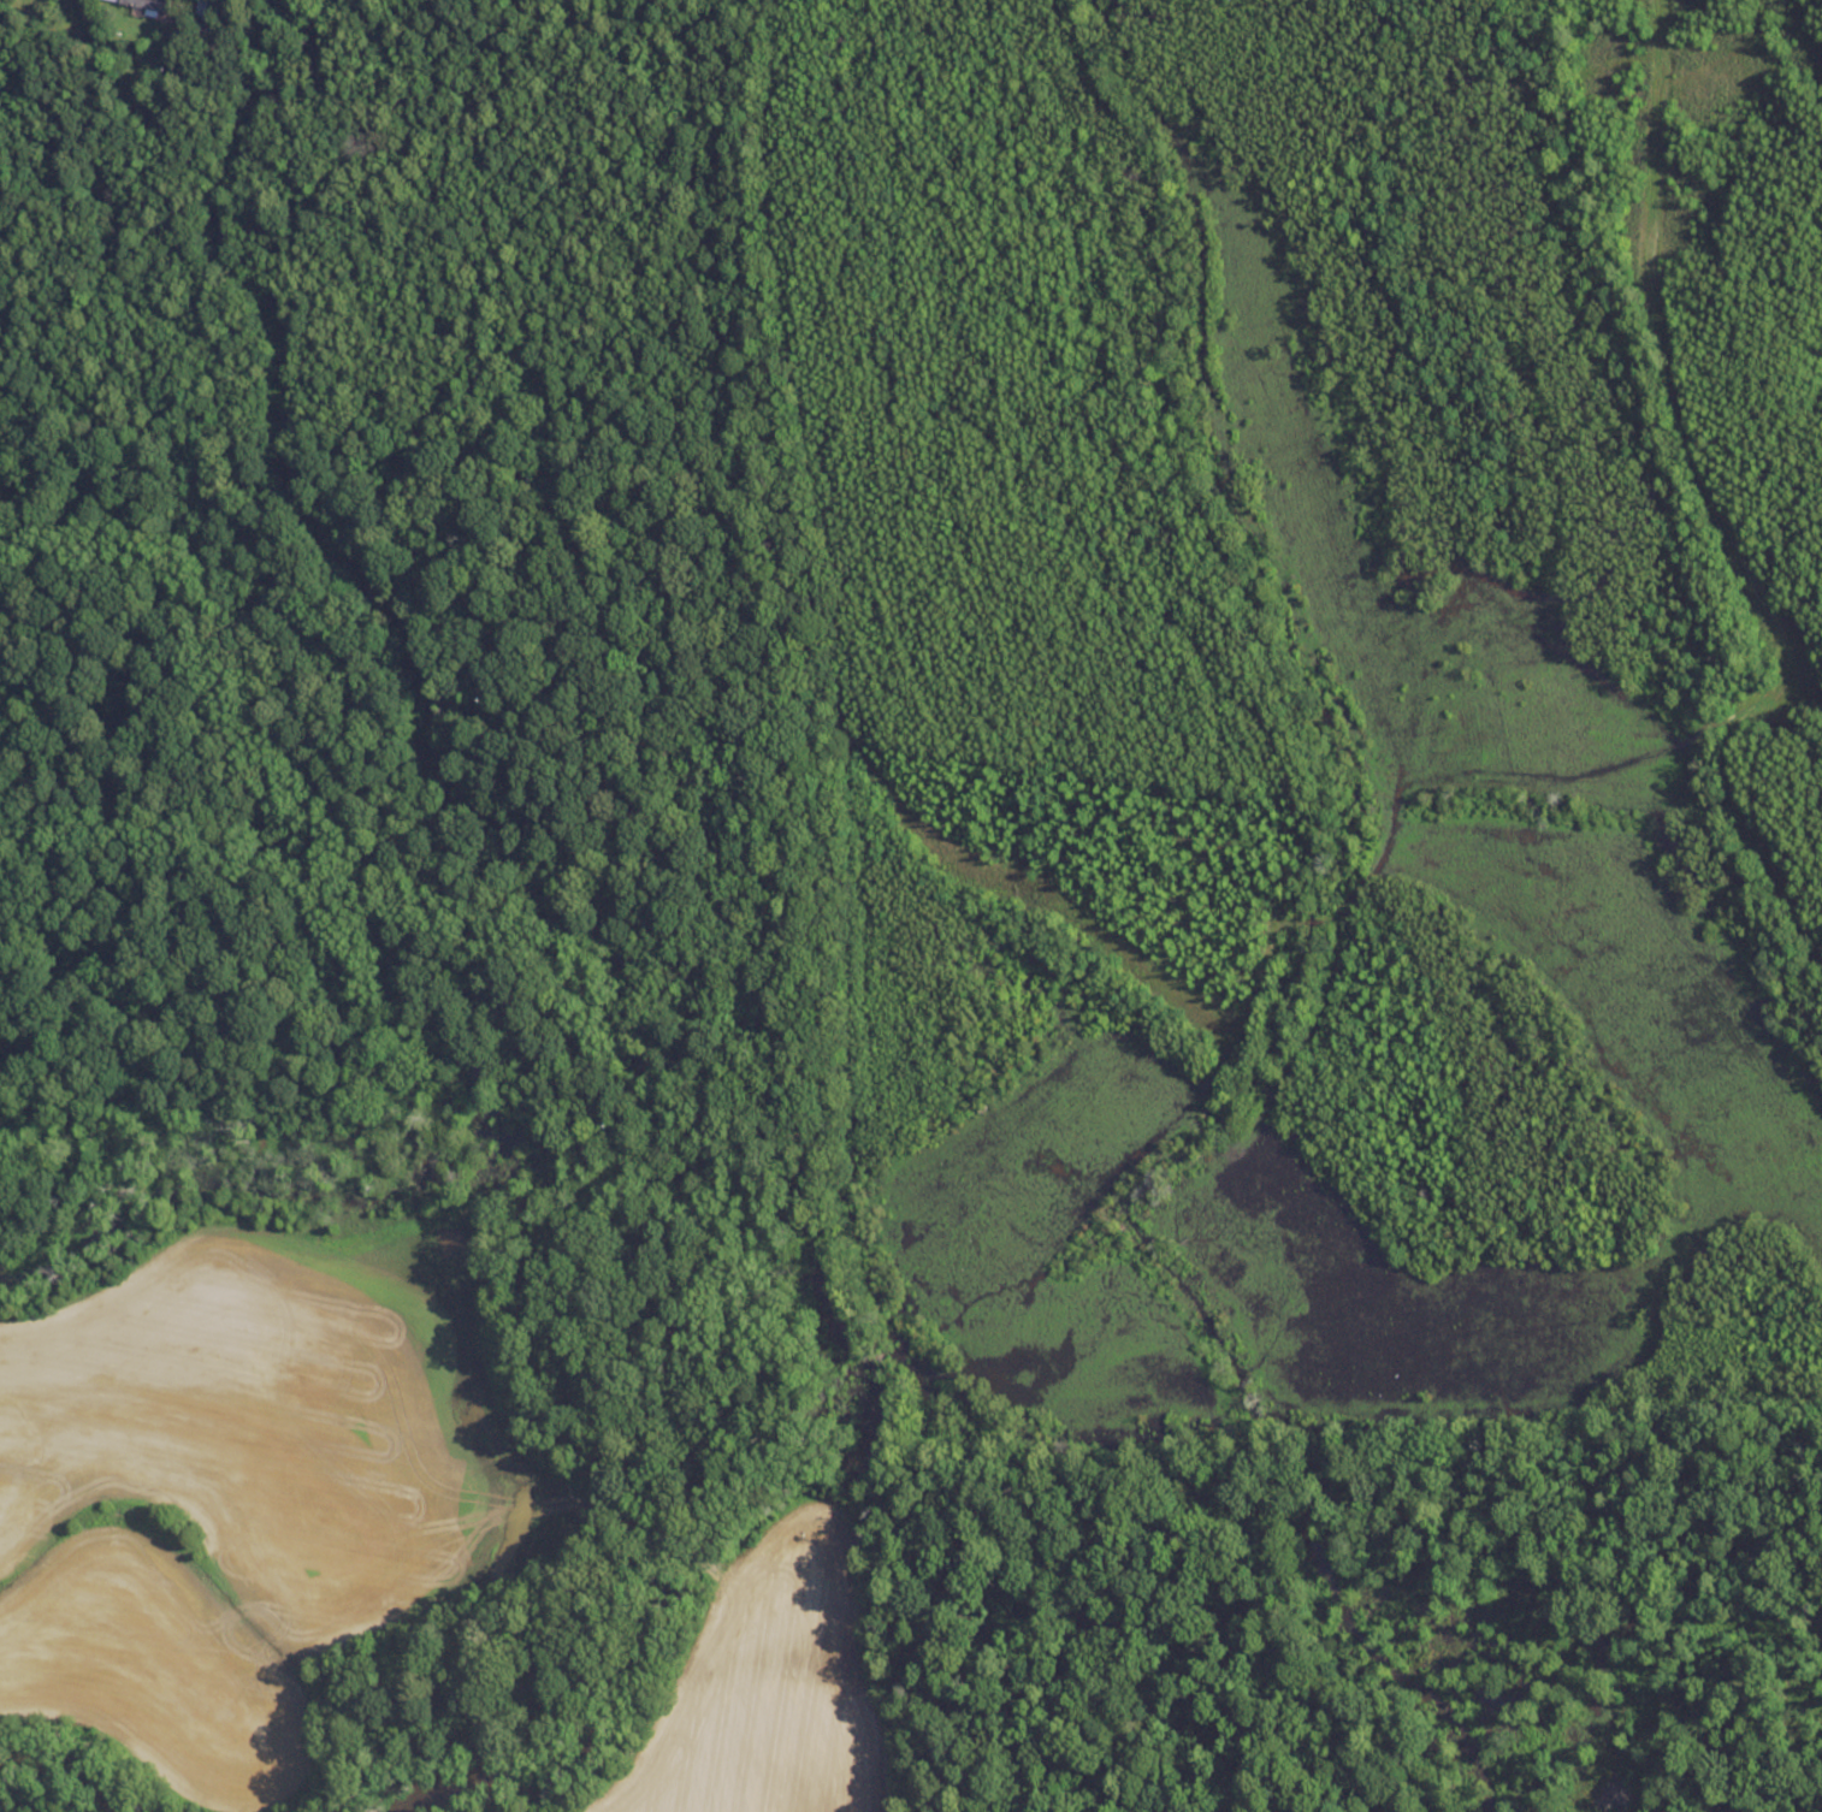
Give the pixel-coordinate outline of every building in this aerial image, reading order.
[(173,11),(174,0),(103,0),(173,11)]
